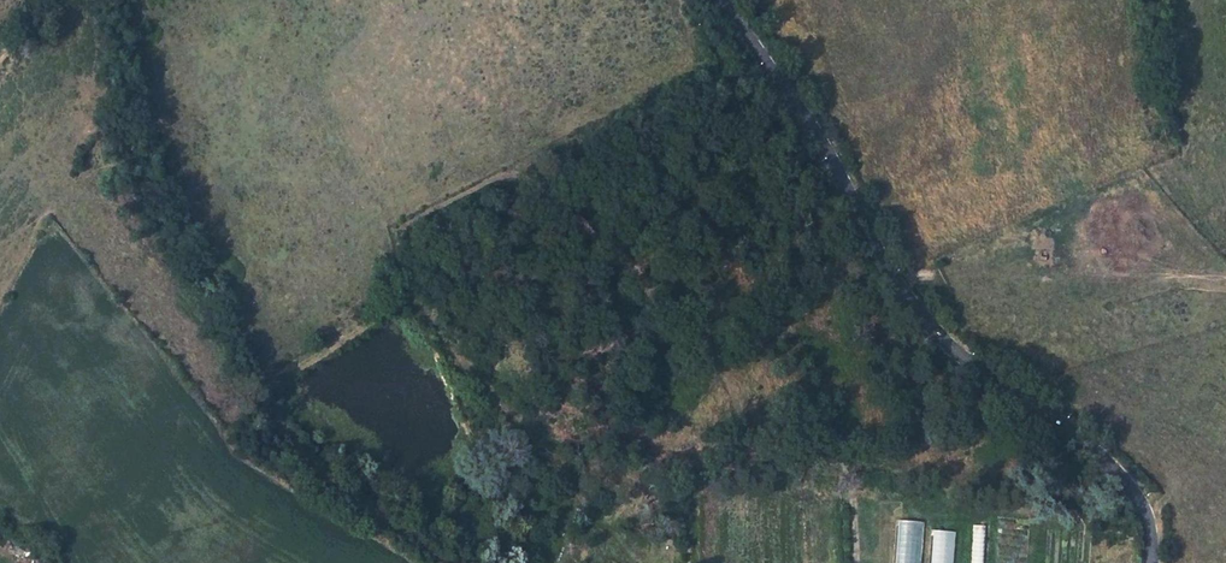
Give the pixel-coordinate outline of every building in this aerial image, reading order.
[(892,562),(918,562),(919,522),(894,521),(892,562)] [(982,560),(982,526),(972,526),(972,560),(982,560)] [(952,532),(929,531),(927,562),(951,562),(952,532)]
